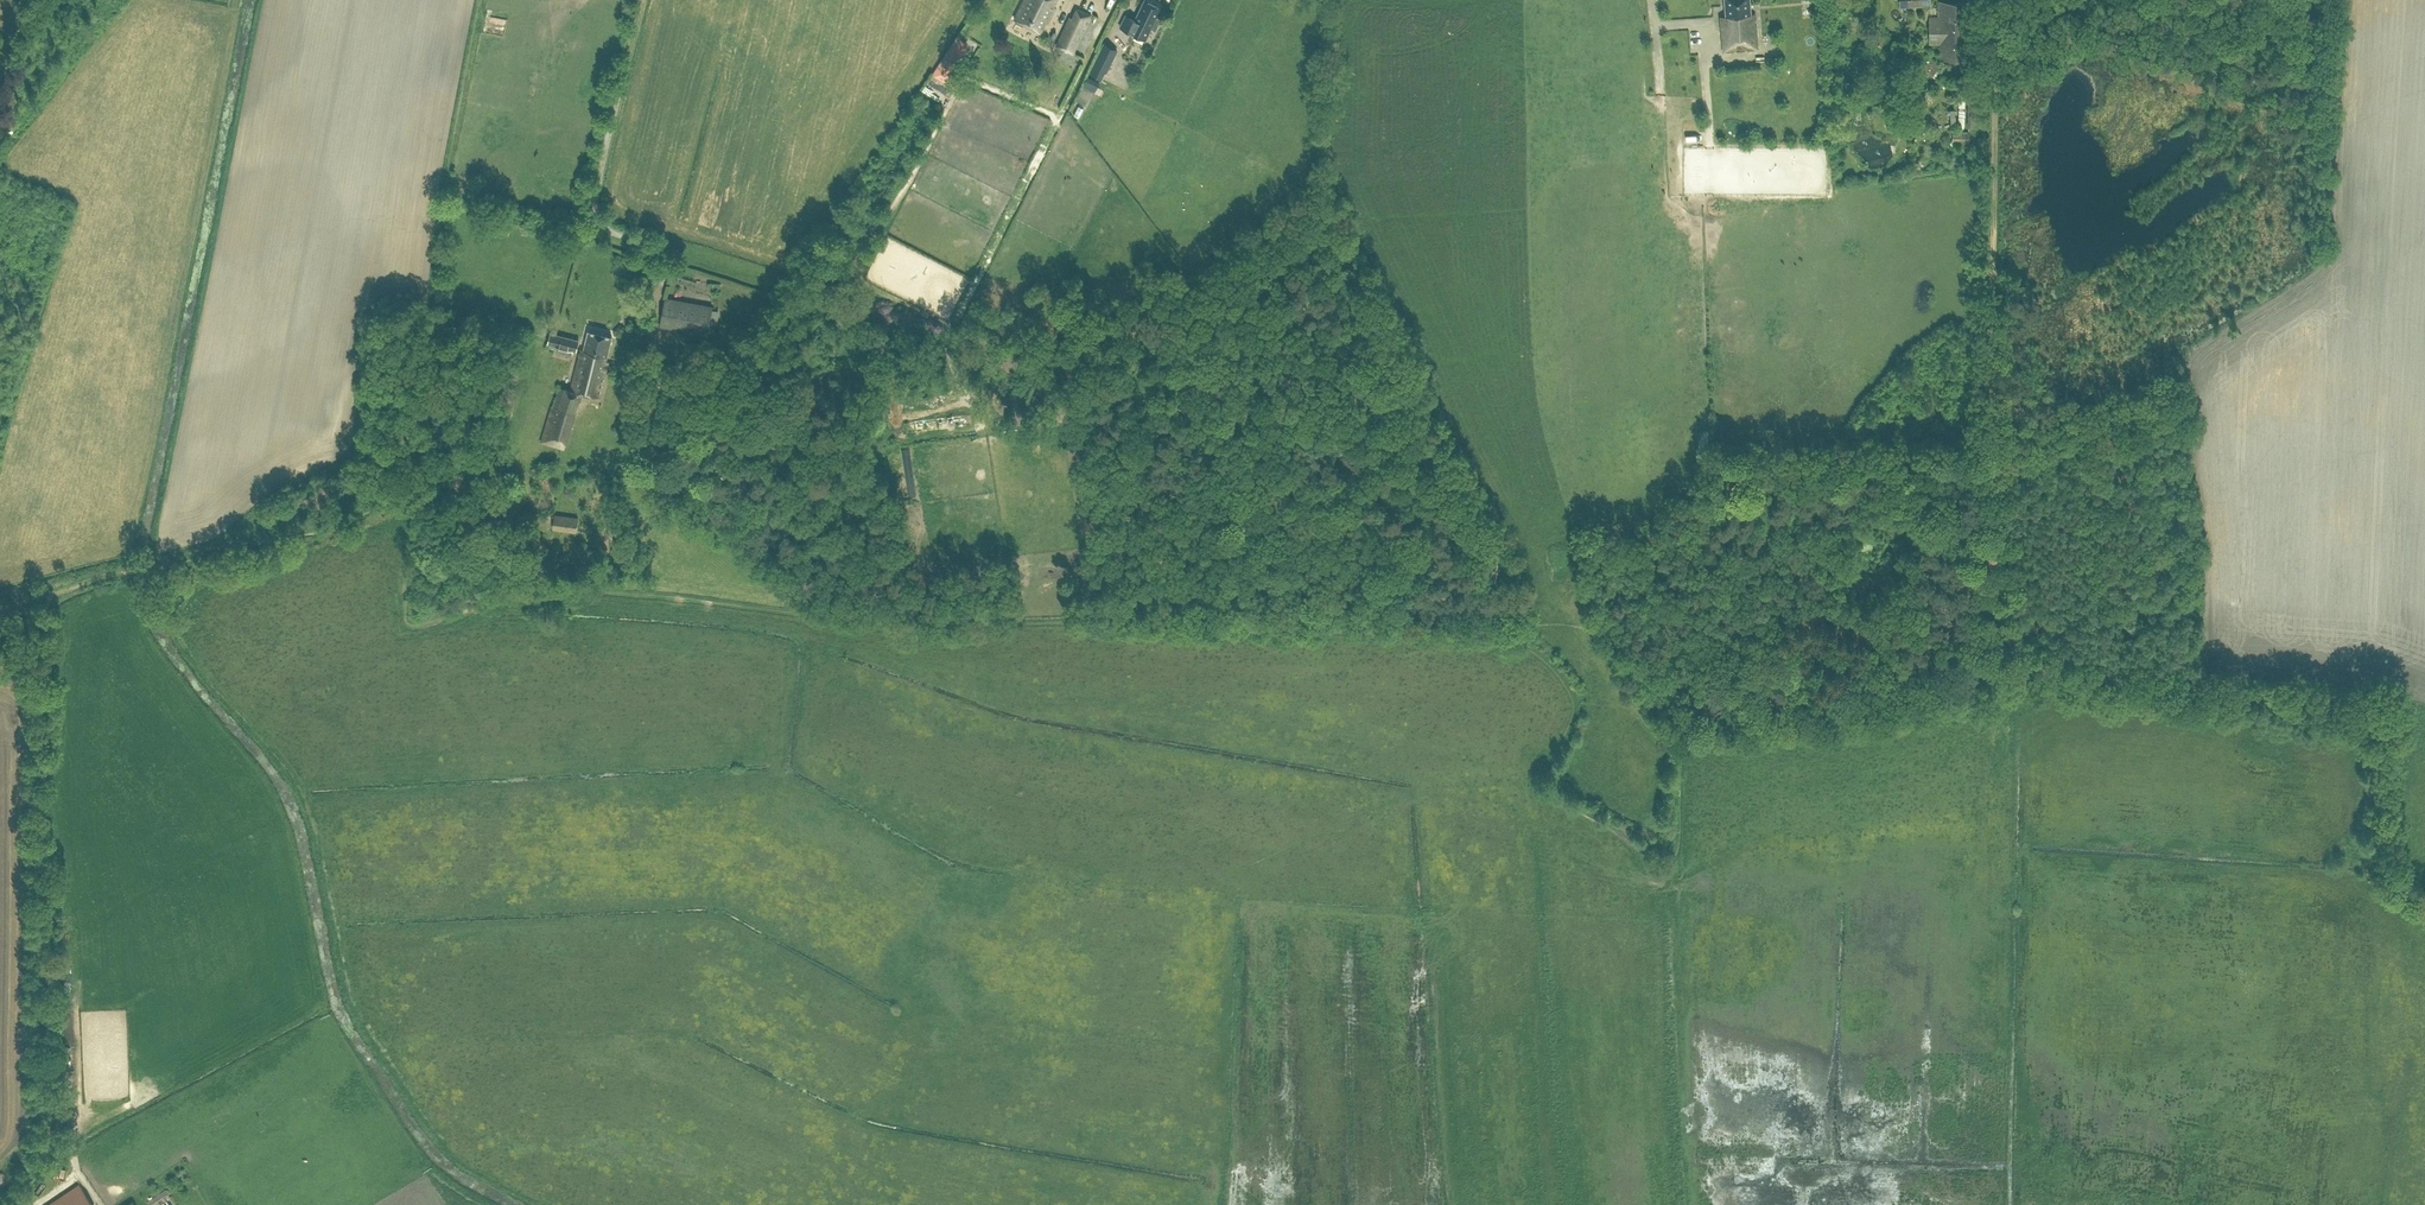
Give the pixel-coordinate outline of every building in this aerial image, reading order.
[(1057,0),(1024,0),(1015,18),(1041,31),(1045,23),(1046,24),(1055,7),(1054,6),(1057,0)] [(1161,7),(1147,0),(1144,0),(1135,18),(1126,14),(1119,27),(1145,39),(1150,29),(1161,7)] [(1748,0),(1724,0),(1726,26),(1720,26),(1722,51),(1756,49),(1754,15),(1749,15),(1748,0)] [(1966,3),(1937,2),(1937,17),(1927,17),(1927,42),(1937,42),(1937,50),(1940,50),(1940,58),(1964,58),(1964,22),(1966,22),(1966,3)] [(1072,53),(1091,15),(1076,8),(1072,18),(1069,17),(1056,45),(1072,53)] [(946,70),(965,41),(957,36),(931,75),(953,89),(960,79),(946,70)] [(1106,72),(1117,50),(1103,43),(1089,73),(1101,78),(1104,72),(1106,72)] [(1088,75),(1082,85),(1094,92),(1100,82),(1088,75)] [(1967,95),(1967,112),(1966,112),(1967,127),(1976,125),(1974,113),(1976,113),(1975,95),(1967,95)] [(509,235),(512,223),(499,219),(495,231),(509,235)] [(707,334),(712,307),(665,298),(660,324),(707,334)] [(605,360),(611,335),(588,329),(584,348),(581,347),(570,391),(564,389),(558,407),(553,405),(543,438),(564,445),(580,393),(599,397),(608,361),(605,360)] [(576,349),(578,339),(551,332),(548,343),(561,346),(559,352),(567,354),(569,348),(576,349)] [(555,514),(553,527),(575,531),(577,517),(555,514)] [(138,1113),(127,1119),(130,1123),(140,1118),(138,1113)] [(78,1182),(30,1204),(89,1204),(78,1182)]
